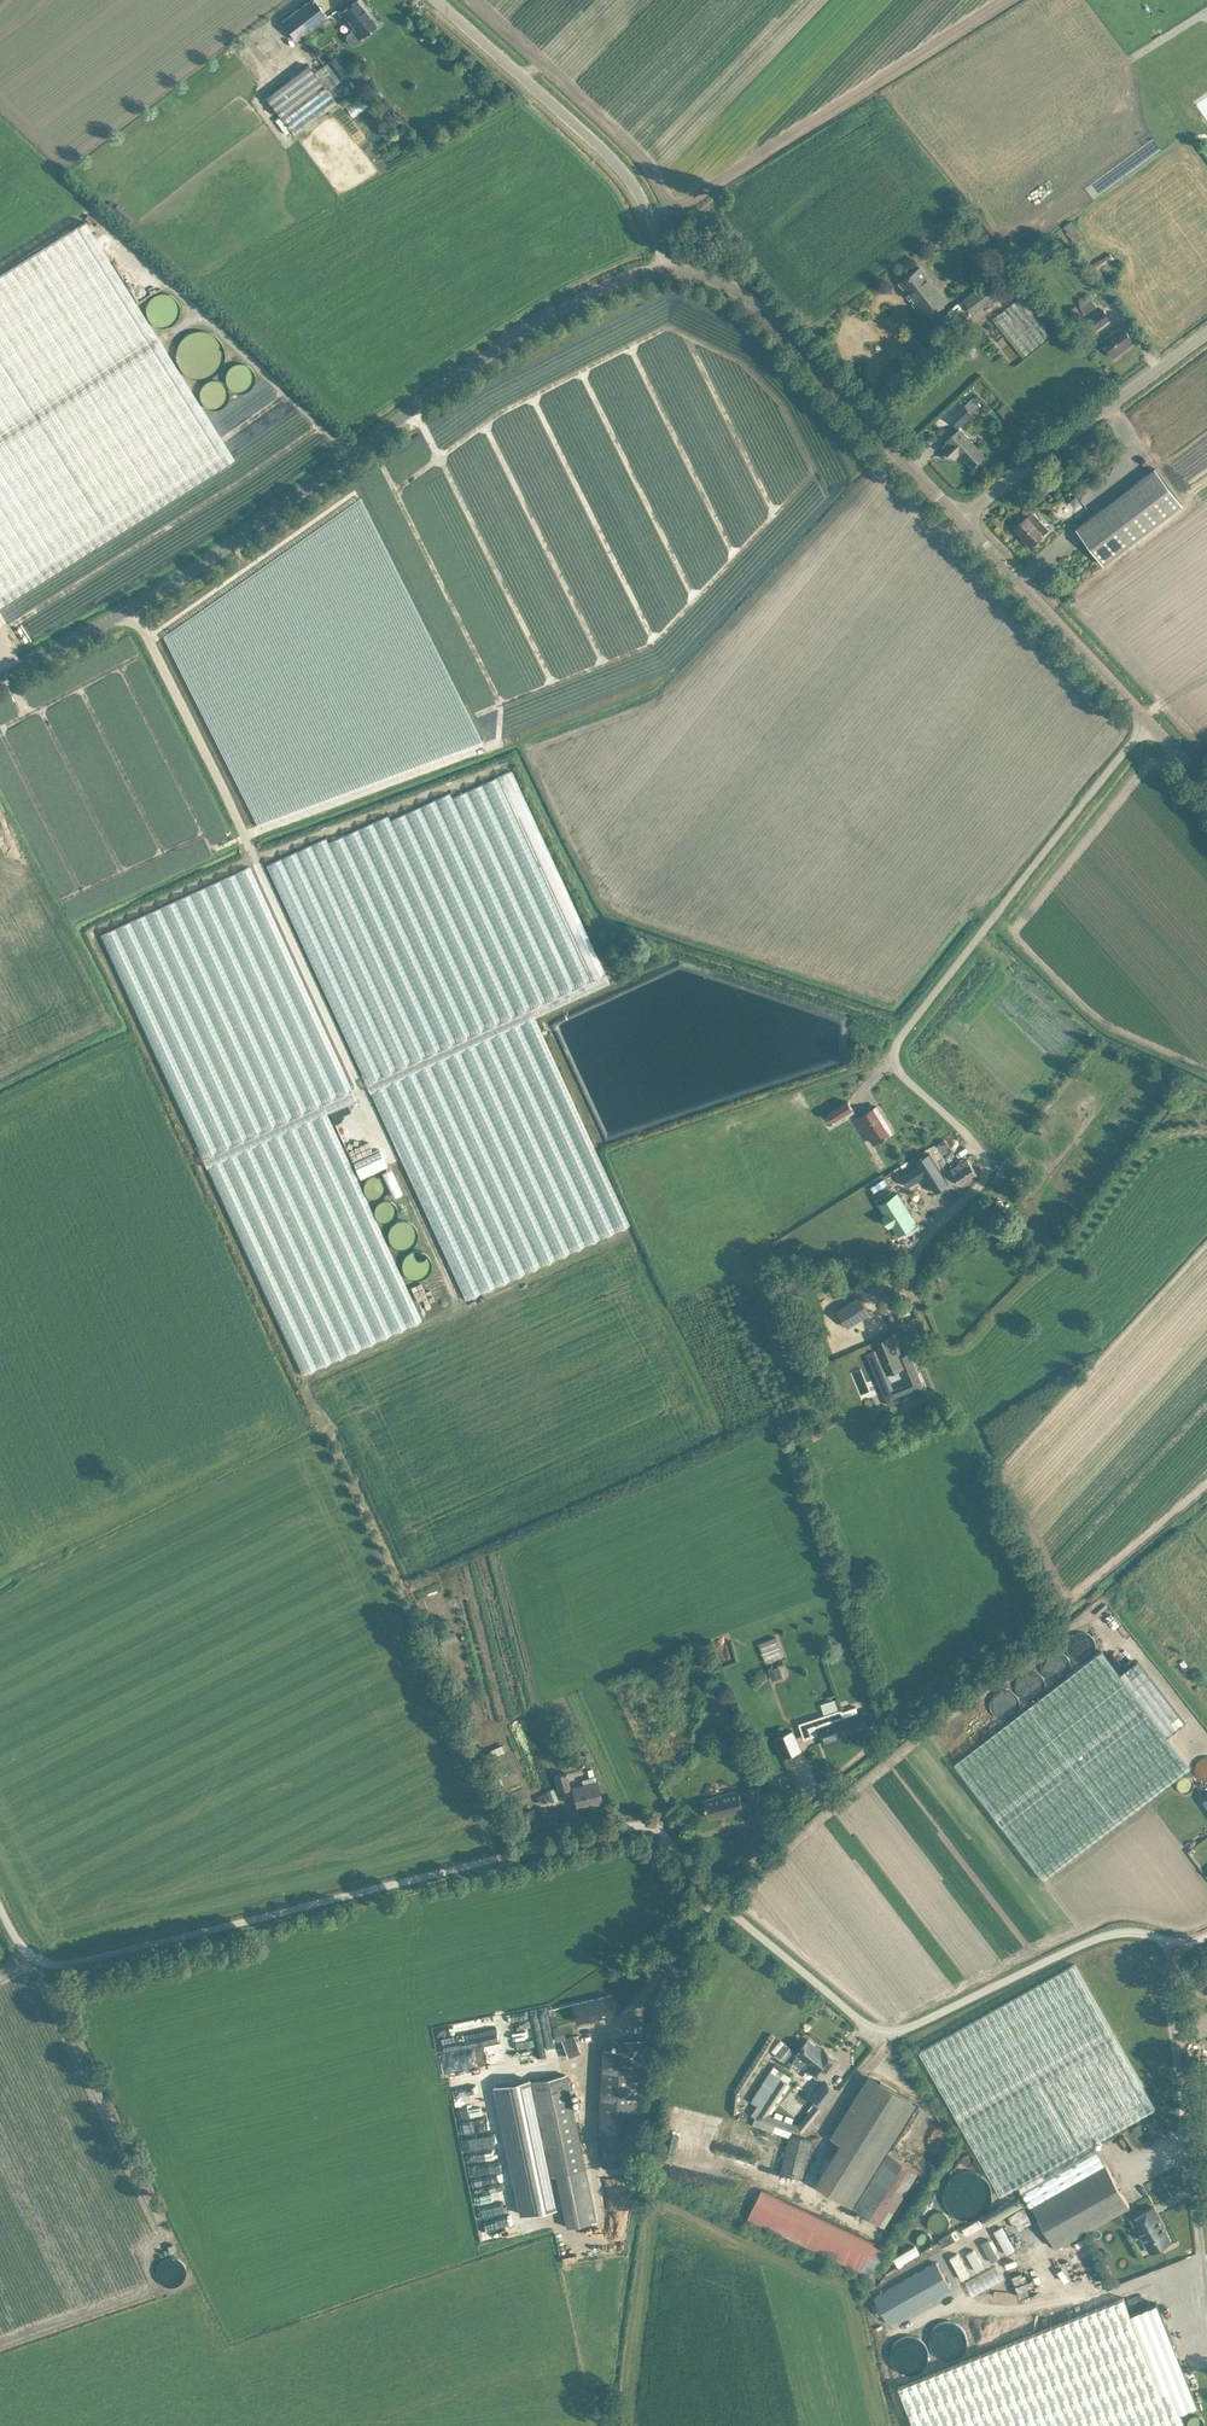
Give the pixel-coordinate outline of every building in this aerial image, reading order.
[(304,5),(282,21),(297,40),(328,17),(315,0),(310,0),(304,5)] [(367,32),(376,25),(365,10),(367,8),(361,0),(357,0),(350,5),(338,14),(351,31),(347,34),(346,38),(351,44),(355,45),(362,40),(360,37),(367,32)] [(267,96),(266,96),(294,134),(337,103),(328,90),(341,80),(340,80),(348,75),(347,74),(341,66),(339,67),(333,58),(329,60),(313,71),(308,65),(267,96)] [(89,175),(106,168),(100,154),(84,162),(89,175)] [(234,457),(85,221),(0,275),(0,605),(234,457)] [(1083,238),(1071,221),(1064,226),(1075,243),(1083,238)] [(987,260),(978,249),(971,255),(980,264),(987,260)] [(921,266),(910,274),(901,281),(928,316),(948,300),(921,266)] [(984,284),(983,283),(963,299),(975,314),(994,298),(992,295),(998,291),(989,280),(984,284)] [(1031,294),(1024,297),(1027,305),(1034,302),(1031,294)] [(1091,298),(1079,306),(1085,314),(1097,306),(1091,298)] [(1077,306),(1068,312),(1076,322),(1084,316),(1077,306)] [(1087,318),(1094,329),(1110,317),(1103,307),(1087,318)] [(1134,341),(1127,332),(1121,324),(1101,339),(1107,347),(1114,357),(1134,341)] [(973,396),(964,405),(963,404),(950,418),(958,426),(981,404),(973,396)] [(963,458),(972,467),(977,463),(979,462),(979,461),(986,455),(960,428),(947,440),(948,442),(944,446),(955,458),(960,453),(964,456),(963,458)] [(1030,433),(1025,438),(1030,443),(1035,438),(1030,433)] [(1076,527),(1104,563),(1183,503),(1155,467),(1076,527)] [(1031,547),(1050,529),(1033,511),(1015,527),(1024,537),(1024,536),(1026,538),(1024,540),(1031,547)] [(849,1101),(838,1107),(828,1113),(835,1124),(855,1111),(849,1101)] [(877,1106),(858,1117),(874,1142),(890,1132),(882,1118),(884,1116),(877,1106)] [(941,1148),(945,1149),(950,1146),(945,1139),(938,1144),(941,1148)] [(898,1143),(880,1151),(883,1157),(901,1150),(898,1143)] [(925,1175),(936,1192),(950,1184),(930,1152),(916,1161),(917,1163),(901,1173),(908,1185),(925,1175)] [(1008,1155),(999,1169),(1011,1177),(1019,1165),(1016,1163),(1017,1161),(1008,1155)] [(952,1168),(962,1184),(978,1174),(968,1158),(952,1168)] [(998,1170),(991,1181),(1000,1187),(1007,1176),(998,1170)] [(898,1191),(880,1203),(886,1213),(884,1214),(891,1225),(893,1224),(898,1233),(909,1226),(908,1224),(916,1219),(898,1191)] [(918,1205),(928,1199),(925,1194),(915,1200),(918,1205)] [(939,1272),(933,1276),(936,1281),(943,1277),(939,1272)] [(847,1326),(872,1313),(860,1294),(837,1309),(847,1326)] [(889,1404),(926,1388),(910,1351),(903,1354),(894,1333),(873,1342),(875,1348),(867,1352),(889,1404)] [(1096,1625),(1075,1634),(1083,1653),(1104,1643),(1096,1625)] [(759,1643),(767,1663),(785,1656),(777,1636),(759,1643)] [(850,1648),(850,1639),(842,1640),(842,1648),(850,1648)] [(1057,1671),(1077,1664),(1071,1646),(1051,1652),(1057,1671)] [(1102,1651),(955,1764),(1043,1879),(1191,1766),(1167,1735),(1186,1722),(1139,1659),(1120,1674),(1102,1651)] [(783,1676),(779,1665),(768,1669),(772,1680),(783,1676)] [(833,1710),(848,1705),(845,1694),(830,1699),(833,1710)] [(856,1706),(843,1711),(842,1708),(799,1722),(805,1738),(813,1735),(812,1733),(819,1730),(824,1744),(843,1737),(841,1733),(877,1721),(872,1708),(863,1711),(859,1713),(856,1706)] [(793,1728),(774,1737),(783,1757),(803,1748),(793,1728)] [(503,1751),(513,1747),(511,1740),(500,1744),(503,1751)] [(571,1788),(567,1772),(555,1775),(559,1791),(571,1788)] [(582,1779),(583,1784),(573,1787),(578,1807),(602,1801),(597,1781),(595,1775),(594,1776),(582,1779)] [(739,1790),(717,1796),(705,1799),(707,1805),(706,1805),(706,1807),(708,1807),(708,1811),(709,1811),(710,1817),(743,1809),(743,1808),(750,1806),(755,1826),(770,1822),(761,1785),(745,1789),(748,1802),(742,1803),(739,1790)] [(546,1791),(536,1796),(539,1803),(544,1801),(543,1798),(548,1795),(546,1791)] [(519,1825),(520,1825),(523,1836),(539,1833),(533,1809),(516,1813),(519,1825)] [(1203,1982),(1206,1979),(1206,1959),(1194,1969),(1203,1982)] [(1056,2247),(1130,2205),(1094,2142),(1156,2107),(1075,1963),(920,2051),(1001,2195),(1018,2184),(1030,2205),(1032,2204),(1056,2247)] [(665,1975),(660,1983),(666,1987),(672,1980),(665,1975)] [(962,1992),(972,1987),(969,1981),(959,1986),(962,1992)] [(572,2003),(576,2021),(614,2012),(610,1995),(572,2003)] [(771,2033),(735,2089),(739,2091),(776,2036),(771,2033)] [(580,2052),(574,2035),(561,2040),(568,2056),(580,2052)] [(647,2038),(636,2038),(623,2037),(623,2048),(602,2047),(600,2111),(605,2111),(603,2166),(631,2167),(633,2113),(644,2113),(647,2038)] [(799,2053),(794,2059),(794,2062),(799,2066),(801,2066),(805,2061),(806,2060),(812,2064),(810,2066),(810,2067),(823,2078),(830,2068),(838,2059),(825,2048),(823,2050),(808,2039),(797,2052),(799,2053)] [(771,2070),(751,2101),(763,2108),(757,2117),(801,2133),(822,2107),(816,2102),(807,2113),(799,2124),(794,2122),(769,2113),(788,2081),(771,2070)] [(566,2226),(595,2221),(565,2073),(531,2080),(550,2175),(555,2174),(566,2226)] [(816,2183),(845,2201),(852,2206),(915,2106),(871,2074),(832,2136),(842,2142),(816,2183)] [(530,2078),(493,2085),(520,2214),(556,2207),(530,2078)] [(811,2096),(823,2105),(837,2089),(825,2079),(811,2096)] [(791,2133),(782,2171),(803,2176),(812,2139),(791,2133)] [(919,2171),(889,2152),(854,2207),(884,2226),(919,2171)] [(1182,2162),(1173,2171),(1179,2177),(1188,2167),(1182,2162)] [(1154,2177),(1164,2174),(1162,2168),(1152,2171),(1154,2177)] [(874,2243),(875,2241),(762,2188),(748,2217),(873,2276),(887,2249),(874,2243)] [(1172,2240),(1162,2223),(1163,2222),(1154,2205),(1132,2218),(1151,2252),(1172,2240)] [(986,2220),(966,2227),(969,2235),(988,2227),(986,2220)] [(1017,2229),(1004,2232),(1006,2240),(1019,2237),(1017,2229)] [(936,2244),(939,2252),(960,2243),(956,2235),(936,2244)] [(994,2240),(974,2247),(977,2254),(996,2247),(994,2240)] [(909,2259),(912,2266),(930,2258),(927,2251),(909,2259)] [(949,2270),(961,2264),(959,2260),(947,2266),(949,2270)] [(889,2322),(951,2288),(937,2261),(874,2295),(889,2322)] [(1179,2412),(1198,2404),(1157,2303),(1130,2313),(1124,2296),(898,2386),(914,2425),(1185,2425),(1179,2412)]
